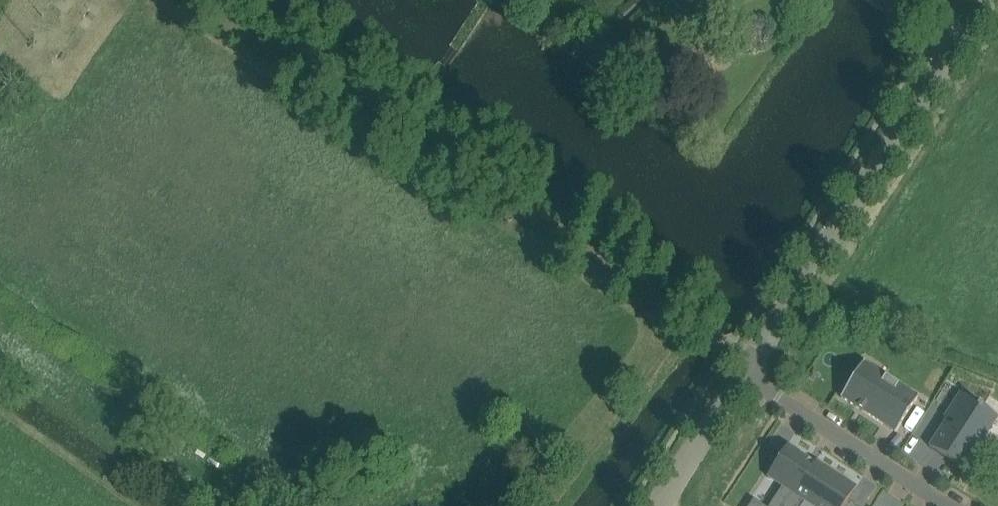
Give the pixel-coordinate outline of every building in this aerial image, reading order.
[(831,336),(845,344),(851,333),(838,325),(831,336)] [(859,371),(842,397),(897,433),(919,397),(886,376),(881,385),(859,371)] [(930,447),(968,471),(983,447),(980,445),(997,417),(997,416),(960,392),(945,417),(948,418),(930,447)] [(792,492),(809,466),(806,464),(810,458),(789,444),(768,476),(792,492)] [(792,492),(814,505),(815,505),(837,472),(818,459),(812,468),(809,466),(792,492)] [(837,472),(815,505),(845,505),(858,485),(837,472)]
